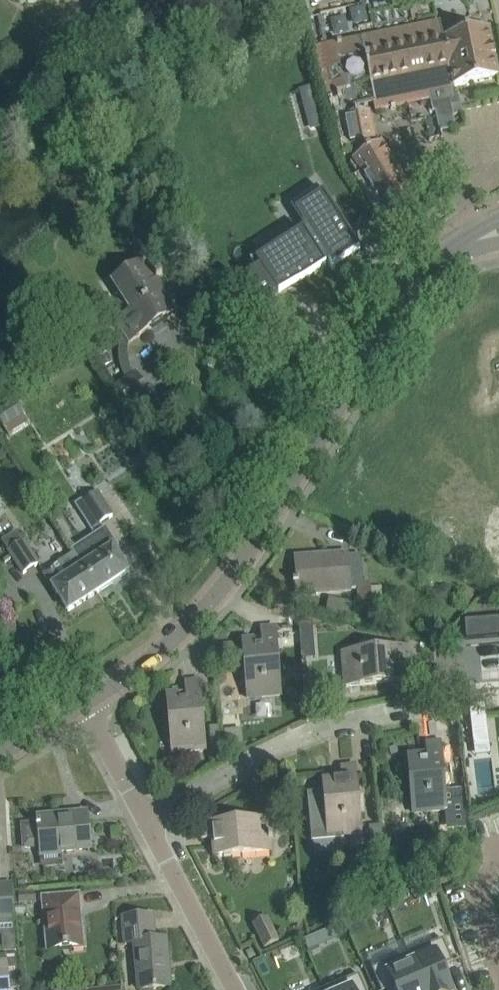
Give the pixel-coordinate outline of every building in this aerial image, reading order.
[(323,47),(329,79),(342,76),(344,83),(334,85),(339,110),(429,91),(433,110),(435,110),(437,122),(454,119),(453,115),(462,113),(459,96),(456,96),(454,86),(498,77),(498,74),(489,28),(443,37),(440,21),(420,25),(361,37),(361,40),(323,47)] [(312,86),(300,88),(307,130),(319,128),(312,86)] [(381,143),(377,145),(370,110),(335,117),(343,156),(352,155),(353,160),(361,172),(352,177),(375,215),(383,210),(395,230),(422,213),(381,143)] [(325,211),(312,191),(308,194),(309,195),(312,193),(317,201),(306,208),(306,209),(293,217),(299,226),(297,227),(302,235),(299,237),(297,235),(293,237),(295,240),(275,253),(280,261),(261,274),(258,269),(240,281),(258,309),(308,276),(309,278),(320,270),(319,269),(322,267),(326,273),(329,272),(327,268),(333,264),(335,267),(353,255),(324,211),(325,211)] [(162,278),(149,258),(146,226),(132,227),(135,267),(110,282),(129,311),(117,319),(130,340),(175,311),(156,282),(162,278)] [(113,389),(129,414),(151,400),(135,375),(113,389)] [(14,398),(0,406),(0,422),(10,438),(31,425),(14,398)] [(112,515),(97,492),(82,501),(93,517),(98,525),(100,524),(112,515)] [(120,559),(113,548),(116,546),(105,530),(104,530),(100,524),(98,525),(93,517),(86,521),(95,536),(72,551),(73,553),(98,591),(128,572),(127,569),(130,568),(123,558),(120,559)] [(23,574),(40,563),(17,529),(1,540),(23,574)] [(68,611),(98,591),(73,553),(43,573),(68,611)] [(349,591),(347,573),(346,553),(296,557),(298,580),(293,580),(293,583),(296,583),(297,596),(317,594),(317,593),(349,591)] [(372,609),(371,587),(356,589),(358,610),(372,609)] [(465,621),(466,639),(498,636),(498,618),(465,621)] [(313,620),(300,620),(301,635),(314,634),(313,620)] [(261,640),(243,641),(248,697),(280,695),(275,627),(260,628),(261,640)] [(400,662),(412,661),(411,647),(343,653),(346,686),(402,681),(400,662)] [(167,696),(172,752),(205,749),(199,681),(184,682),(185,694),(167,696)] [(486,714),(470,716),(474,746),(490,744),(486,714)] [(446,809),(442,761),(440,742),(425,743),(427,755),(408,756),(413,812),(446,809)] [(361,833),(357,785),(355,765),(340,766),(341,778),(323,780),(324,791),(307,792),(311,841),(344,838),(344,835),(361,833)] [(41,852),(69,849),(89,847),(86,815),(60,817),(60,816),(39,818),(39,823),(22,824),(24,847),(41,845),(41,852)] [(215,856),(271,851),(270,839),(272,839),(272,836),(275,836),(279,831),(278,822),(274,818),(200,824),(201,839),(213,838),(215,856)] [(369,826),(373,858),(386,853),(382,824),(369,826)] [(26,891),(26,880),(18,880),(18,890),(26,891)] [(13,903),(12,883),(0,884),(0,920),(14,919),(13,903)] [(36,903),(35,891),(18,892),(19,903),(36,903)] [(58,896),(43,898),(45,910),(49,909),(52,949),(63,948),(83,946),(78,894),(58,896)] [(153,914),(122,917),(125,944),(135,943),(139,989),(169,987),(165,939),(155,940),(153,914)] [(279,941),(267,917),(253,924),(265,948),(279,941)] [(408,953),(423,989),(451,989),(441,966),(453,962),(443,939),(408,953)] [(372,968),(381,989),(385,989),(393,987),(395,989),(423,989),(408,953),(372,968)] [(12,987),(20,986),(17,954),(3,955),(3,962),(0,963),(0,988),(12,987)] [(323,989),(324,989),(366,989),(359,974),(323,989)]
